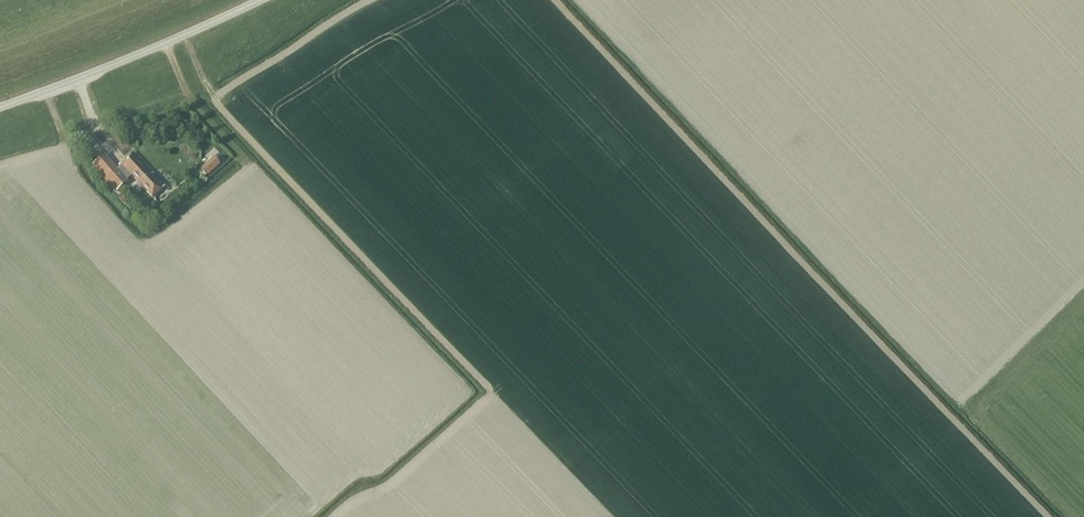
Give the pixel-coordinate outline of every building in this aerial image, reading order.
[(104,175),(119,161),(106,147),(91,162),(104,175)] [(153,198),(165,187),(133,153),(119,166),(127,175),(130,173),(153,198)] [(208,175),(221,164),(214,157),(202,168),(208,175)]
